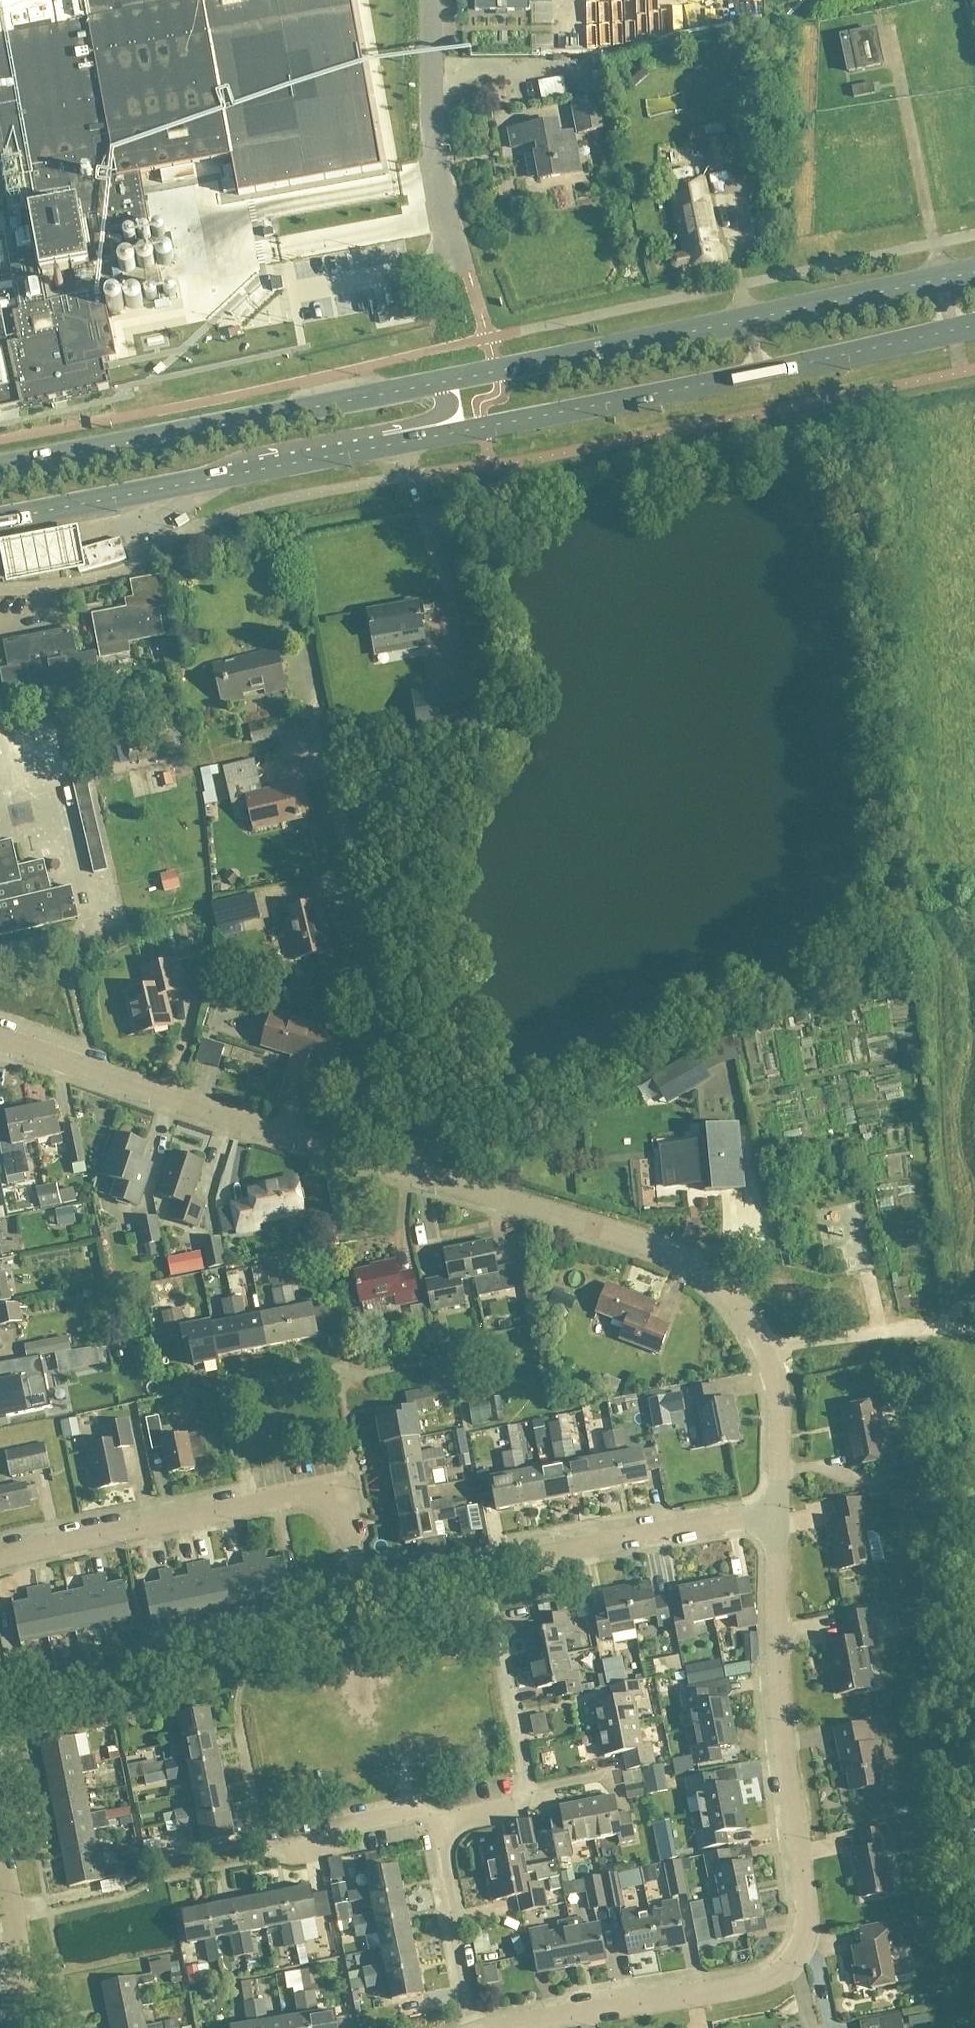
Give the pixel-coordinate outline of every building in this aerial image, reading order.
[(143,197),(101,205),(98,186),(231,161),(238,199),(382,172),(350,0),(0,0),(0,412),(109,392),(103,364),(114,362),(103,298),(46,308),(41,279),(112,266),(111,264),(171,253),(168,238),(110,248),(107,234),(149,226),(143,197)] [(475,13),(530,13),(530,0),(475,0),(475,13)] [(556,0),(541,0),(540,18),(556,19),(556,0)] [(649,11),(649,0),(635,0),(636,11),(649,11)] [(715,1),(682,1),(682,22),(715,22),(715,1)] [(653,12),(652,32),(664,32),(664,12),(653,12)] [(574,45),(593,45),(593,16),(574,16),(574,45)] [(599,50),(610,49),(609,21),(598,22),(599,50)] [(875,32),(841,39),(848,75),(882,68),(875,32)] [(872,84),(851,88),(853,99),(874,95),(872,84)] [(578,136),(608,130),(602,98),(572,103),(578,136)] [(539,182),(580,173),(572,133),(558,136),(556,123),(508,132),(511,150),(532,146),(539,182)] [(702,142),(709,170),(732,164),(725,137),(702,142)] [(195,181),(193,169),(160,175),(162,187),(195,181)] [(675,272),(688,269),(689,271),(720,264),(702,180),(694,182),(692,172),(688,169),(673,173),(670,177),(673,187),(668,188),(682,254),(672,256),(671,259),(670,260),(670,262),(670,265),(671,267),(672,269),(674,271),(675,272)] [(224,196),(236,194),(231,170),(219,172),(224,196)] [(281,217),(283,236),(294,235),(292,216),(281,217)] [(263,231),(264,238),(273,236),(272,229),(263,231)] [(215,230),(181,254),(194,271),(228,247),(215,230)] [(282,291),(280,278),(270,280),(272,293),(282,291)] [(376,307),(379,325),(386,324),(383,306),(376,307)] [(239,329),(227,332),(229,339),(241,336),(239,329)] [(75,527),(0,541),(0,559),(4,583),(83,568),(75,527)] [(125,560),(120,540),(113,542),(82,551),(79,552),(78,552),(74,559),(78,572),(78,573),(125,560)] [(126,642),(162,634),(156,608),(167,606),(162,578),(133,584),(138,608),(94,617),(102,657),(128,651),(126,642)] [(54,600),(51,590),(36,594),(39,604),(54,600)] [(402,607),(367,613),(374,652),(412,646),(411,640),(423,638),(417,605),(414,605),(413,602),(401,604),(402,607)] [(1,678),(5,698),(101,680),(95,653),(77,657),(72,629),(2,643),(8,670),(0,671),(0,674),(1,678)] [(276,649),(212,666),(222,704),(243,698),(242,694),(262,688),(264,693),(285,688),(276,649)] [(479,726),(472,686),(412,697),(419,737),(459,730),(479,726)] [(292,717),(248,728),(252,743),(296,733),(292,717)] [(154,739),(126,744),(129,763),(157,758),(154,739)] [(300,784),(273,791),(262,793),(254,761),(223,769),(232,806),(247,803),(253,831),(308,818),(300,784)] [(86,777),(71,780),(75,795),(89,792),(86,777)] [(75,920),(78,919),(70,888),(50,892),(43,861),(23,866),(18,867),(13,848),(12,842),(8,843),(0,845),(0,937),(75,920)] [(104,856),(90,859),(93,875),(108,871),(104,856)] [(181,873),(166,876),(170,897),(185,894),(181,873)] [(211,906),(217,930),(259,919),(253,896),(211,906)] [(320,902),(288,910),(292,924),(287,925),(296,961),(331,952),(320,902)] [(176,963),(142,971),(147,990),(124,995),(134,1036),(170,1027),(163,996),(183,991),(176,963)] [(280,1100),(312,1110),(325,1067),(327,1066),(337,1035),(293,1022),(295,1014),(275,1008),(263,1048),(293,1057),(280,1100)] [(729,1038),(710,1044),(717,1065),(736,1059),(729,1038)] [(666,1106),(710,1081),(708,1077),(705,1072),(694,1053),(652,1078),(650,1079),(666,1106)] [(445,1097),(432,1100),(435,1109),(448,1105),(445,1097)] [(29,1110),(36,1142),(49,1139),(50,1147),(61,1145),(53,1105),(29,1110)] [(9,1138),(0,1140),(0,1153),(7,1187),(24,1183),(21,1164),(27,1163),(23,1144),(36,1142),(29,1110),(5,1115),(9,1138)] [(84,1163),(76,1126),(64,1129),(72,1166),(84,1163)] [(701,1145),(661,1149),(666,1189),(705,1185),(706,1193),(744,1189),(737,1127),(699,1131),(701,1145)] [(152,1165),(139,1161),(145,1144),(117,1135),(102,1177),(117,1182),(111,1198),(137,1207),(152,1165)] [(202,1164),(174,1154),(159,1196),(178,1203),(172,1220),(195,1228),(202,1206),(189,1202),(202,1164)] [(303,1214),(296,1180),(270,1186),(271,1190),(250,1195),(251,1203),(232,1207),(237,1234),(258,1229),(257,1224),(303,1214)] [(56,1186),(46,1188),(50,1208),(60,1206),(56,1186)] [(40,1210),(50,1208),(46,1188),(36,1190),(40,1210)] [(155,1218),(139,1222),(144,1246),(161,1243),(155,1218)] [(219,1239),(201,1243),(207,1271),(225,1267),(219,1239)] [(497,1269),(492,1242),(467,1247),(474,1279),(477,1298),(513,1290),(509,1266),(497,1269)] [(474,1279),(467,1247),(443,1252),(448,1278),(424,1283),(430,1312),(464,1305),(460,1281),(474,1279)] [(200,1254),(167,1260),(170,1278),(203,1272),(200,1254)] [(379,1269),(355,1274),(361,1304),(395,1297),(397,1307),(418,1303),(412,1274),(397,1277),(394,1263),(379,1266),(379,1269)] [(526,1263),(509,1266),(513,1290),(530,1287),(526,1263)] [(10,1300),(4,1273),(0,1274),(0,1302),(10,1300)] [(654,1304),(607,1286),(597,1313),(626,1324),(621,1339),(658,1353),(668,1327),(649,1319),(654,1304)] [(282,1291),(292,1344),(318,1338),(312,1307),(296,1311),(291,1289),(282,1291)] [(261,1317),(267,1349),(292,1344),(282,1291),(272,1293),(277,1314),(261,1317)] [(232,1301),(242,1354),(267,1349),(261,1317),(245,1321),(240,1299),(232,1301)] [(215,1343),(218,1359),(242,1354),(232,1301),(222,1303),(227,1325),(211,1328),(215,1343)] [(313,1307),(317,1329),(336,1326),(331,1303),(313,1307)] [(17,1305),(0,1308),(0,1325),(20,1321),(17,1305)] [(215,1343),(211,1328),(211,1324),(185,1330),(181,1311),(162,1315),(167,1341),(181,1338),(184,1350),(215,1343)] [(67,1339),(24,1347),(27,1361),(70,1352),(67,1339)] [(215,1343),(184,1350),(185,1357),(191,1356),(193,1367),(219,1362),(218,1359),(215,1343)] [(0,1385),(0,1417),(48,1407),(39,1363),(15,1368),(18,1381),(0,1385)] [(737,1417),(733,1400),(716,1403),(713,1386),(688,1391),(691,1408),(697,1407),(706,1450),(739,1443),(734,1418),(737,1417)] [(407,1410),(394,1413),(400,1443),(417,1440),(419,1440),(414,1414),(434,1410),(430,1392),(404,1397),(407,1410)] [(671,1427),(669,1416),(684,1413),(681,1395),(647,1401),(653,1430),(671,1427)] [(844,1438),(847,1455),(850,1469),(889,1461),(885,1444),(883,1445),(874,1403),(841,1410),(847,1438),(844,1438)] [(400,1443),(394,1413),(387,1414),(389,1420),(377,1423),(382,1447),(385,1447),(400,1443)] [(146,1421),(153,1452),(165,1449),(170,1476),(195,1471),(188,1438),(174,1441),(173,1436),(163,1438),(159,1418),(146,1421)] [(95,1488),(96,1491),(127,1485),(121,1450),(133,1447),(127,1422),(105,1426),(108,1443),(87,1447),(92,1472),(89,1472),(93,1488),(95,1488)] [(553,1446),(562,1445),(559,1427),(549,1429),(553,1446)] [(621,1433),(612,1434),(622,1488),(648,1483),(642,1452),(625,1455),(621,1433)] [(607,1458),(591,1461),(597,1493),(622,1488),(612,1434),(603,1436),(607,1458)] [(390,1471),(443,1460),(441,1451),(420,1455),(417,1440),(400,1443),(385,1447),(390,1471)] [(572,1443),(562,1445),(572,1498),(597,1493),(591,1461),(576,1464),(572,1443)] [(44,1444),(5,1453),(10,1476),(49,1468),(44,1444)] [(557,1467),(541,1470),(546,1502),(572,1498),(562,1445),(553,1446),(557,1467)] [(521,1452),(511,1454),(521,1507),(546,1502),(541,1470),(525,1473),(521,1452)] [(521,1507),(511,1454),(502,1456),(506,1478),(489,1481),(488,1473),(475,1475),(480,1499),(492,1497),(495,1512),(521,1507)] [(443,1460),(390,1471),(394,1496),(426,1490),(423,1474),(444,1470),(443,1460)] [(915,1466),(888,1471),(890,1487),(918,1482),(915,1466)] [(25,1485),(0,1490),(0,1514),(29,1507),(28,1502),(37,1500),(34,1486),(25,1488),(25,1485)] [(900,1492),(902,1508),(922,1505),(920,1489),(900,1492)] [(426,1490),(394,1496),(399,1522),(452,1512),(450,1502),(430,1506),(426,1490)] [(835,1526),(825,1528),(828,1542),(831,1542),(837,1572),(883,1562),(878,1539),(871,1534),(863,1535),(861,1522),(865,1521),(861,1499),(831,1505),(835,1526)] [(476,1507),(456,1511),(461,1535),(481,1531),(476,1507)] [(452,1512),(399,1522),(405,1548),(416,1546),(419,1557),(446,1552),(444,1540),(436,1541),(433,1525),(454,1520),(452,1512)] [(253,1554),(264,1609),(265,1608),(264,1604),(289,1599),(290,1603),(292,1603),(283,1555),(281,1555),(282,1560),(267,1563),(265,1552),(253,1554)] [(264,1609),(253,1554),(241,1557),(244,1568),(229,1571),(228,1566),(227,1566),(236,1614),(237,1614),(236,1610),(262,1605),(263,1609),(264,1609)] [(236,1614),(227,1566),(226,1567),(226,1571),(211,1574),(209,1563),(198,1565),(209,1619),(210,1619),(209,1615),(234,1610),(235,1614),(236,1614)] [(209,1619),(198,1565),(186,1568),(189,1579),(172,1582),(181,1625),(182,1625),(181,1621),(207,1615),(208,1619),(209,1619)] [(181,1625),(172,1582),(170,1571),(158,1573),(160,1584),(146,1587),(145,1583),(143,1583),(152,1630),(154,1630),(154,1626),(179,1621),(180,1625),(181,1625)] [(921,1571),(900,1572),(901,1591),(922,1590),(921,1571)] [(93,1578),(104,1632),(105,1632),(105,1629),(130,1624),(131,1627),(133,1626),(123,1578),(121,1579),(122,1584),(107,1587),(105,1575),(93,1578)] [(104,1632),(93,1578),(82,1580),(84,1591),(68,1594),(67,1589),(66,1589),(77,1637),(78,1637),(78,1634),(103,1629),(103,1632),(104,1632)] [(707,1584),(714,1623),(736,1618),(738,1629),(757,1625),(751,1596),(740,1598),(736,1579),(707,1584)] [(650,1584),(626,1589),(633,1624),(656,1619),(658,1629),(670,1626),(665,1599),(653,1601),(650,1584)] [(714,1623),(707,1584),(681,1590),(685,1609),(672,1611),(678,1641),(696,1637),(694,1627),(714,1623)] [(77,1637),(66,1589),(65,1590),(66,1594),(52,1597),(50,1587),(38,1589),(49,1643),(50,1643),(50,1640),(75,1634),(76,1637),(77,1637)] [(49,1643),(38,1589),(26,1591),(29,1602),(15,1605),(14,1600),(12,1601),(21,1648),(23,1648),(23,1645),(47,1640),(48,1643),(49,1643)] [(633,1624),(626,1589),(602,1593),(606,1611),(594,1613),(599,1641),(612,1638),(611,1637),(635,1632),(633,1624)] [(918,1613),(916,1600),(880,1607),(883,1620),(918,1613)] [(847,1641),(826,1645),(836,1696),(871,1689),(864,1651),(876,1648),(869,1612),(842,1617),(847,1641)] [(543,1630),(525,1634),(532,1663),(569,1656),(565,1636),(570,1635),(565,1614),(540,1619),(543,1630)] [(758,1634),(745,1635),(747,1665),(725,1669),(727,1680),(752,1676),(750,1665),(757,1664),(759,1662),(758,1634)] [(556,1699),(581,1694),(577,1673),(573,1674),(569,1656),(532,1663),(537,1691),(554,1688),(556,1699)] [(605,1686),(623,1682),(618,1658),(600,1662),(605,1686)] [(684,1659),(671,1659),(671,1672),(684,1671),(684,1659)] [(601,1731),(640,1723),(635,1700),(643,1698),(640,1682),(611,1688),(614,1700),(595,1703),(601,1731)] [(733,1723),(728,1699),(711,1702),(709,1691),(680,1697),(683,1715),(691,1714),(694,1731),(733,1723)] [(183,1744),(215,1738),(210,1712),(178,1719),(181,1735),(160,1739),(162,1748),(183,1744)] [(640,1723),(601,1731),(606,1758),(624,1755),(627,1772),(656,1766),(652,1745),(644,1747),(640,1723)] [(738,1747),(733,1723),(694,1731),(697,1747),(690,1749),(694,1767),(722,1762),(720,1751),(738,1747)] [(835,1732),(837,1744),(842,1766),(846,1765),(852,1794),(887,1787),(878,1744),(872,1746),(867,1725),(835,1732)] [(45,1775),(95,1765),(93,1757),(77,1760),(73,1738),(39,1745),(45,1775)] [(167,1773),(220,1763),(215,1738),(183,1744),(187,1759),(165,1764),(167,1773)] [(193,1794),(225,1788),(220,1763),(167,1773),(168,1783),(190,1779),(193,1794)] [(51,1804),(85,1797),(80,1777),(97,1773),(95,1765),(45,1775),(51,1804)] [(132,1780),(143,1778),(140,1765),(129,1767),(132,1780)] [(654,1772),(656,1792),(669,1791),(667,1770),(654,1772)] [(718,1787),(715,1775),(687,1781),(690,1799),(697,1797),(701,1815),(740,1807),(735,1784),(718,1787)] [(177,1823),(230,1813),(225,1788),(193,1794),(196,1810),(175,1814),(177,1823)] [(57,1831),(106,1822),(105,1814),(89,1817),(85,1797),(51,1804),(57,1831)] [(587,1803),(594,1842),(619,1837),(621,1845),(636,1842),(630,1813),(619,1815),(615,1797),(587,1803)] [(571,1847),(594,1842),(587,1803),(559,1808),(561,1818),(550,1820),(557,1858),(573,1854),(571,1847)] [(745,1831),(740,1807),(701,1815),(704,1832),(697,1834),(701,1852),(729,1846),(727,1834),(745,1831)] [(235,1839),(230,1813),(177,1823),(179,1833),(191,1831),(194,1847),(204,1845),(235,1839)] [(62,1859),(95,1853),(91,1832),(108,1829),(106,1822),(57,1831),(62,1859)] [(919,1822),(891,1827),(894,1841),(922,1836),(919,1822)] [(488,1876),(526,1869),(522,1850),(534,1847),(529,1823),(504,1828),(508,1845),(483,1850),(488,1876)] [(857,1875),(862,1900),(892,1894),(883,1849),(888,1848),(885,1830),(857,1836),(860,1852),(851,1854),(855,1876),(857,1875)] [(716,1878),(720,1899),(756,1892),(751,1864),(733,1867),(729,1852),(704,1857),(708,1880),(716,1878)] [(95,1853),(62,1859),(68,1888),(102,1882),(101,1881),(117,1877),(116,1869),(99,1873),(95,1853)] [(671,1899),(686,1896),(680,1863),(665,1865),(671,1899)] [(371,1901),(403,1895),(398,1869),(366,1875),(369,1892),(348,1896),(350,1906),(371,1902),(371,1901)] [(530,1889),(526,1869),(488,1876),(493,1904),(519,1899),(522,1915),(547,1910),(542,1886),(530,1889)] [(601,1878),(607,1909),(608,1912),(622,1909),(615,1875),(601,1878)] [(590,1912),(607,1909),(601,1878),(584,1881),(590,1912)] [(285,1894),(295,1947),(304,1946),(300,1925),(317,1921),(311,1889),(285,1894)] [(744,1924),(762,1921),(756,1892),(720,1899),(724,1917),(712,1919),(716,1941),(747,1935),(744,1924)] [(286,1949),(295,1947),(285,1894),(260,1899),(266,1931),(282,1928),(286,1949)] [(355,1930),(408,1920),(403,1895),(371,1901),(371,1902),(374,1917),(353,1922),(355,1930)] [(266,1931),(260,1899),(234,1904),(245,1958),(254,1956),(250,1934),(266,1931)] [(702,1944),(713,1943),(708,1903),(685,1906),(690,1941),(701,1940),(702,1944)] [(209,1909),(215,1941),(231,1938),(236,1960),(245,1958),(234,1904),(209,1909)] [(649,1916),(656,1953),(686,1947),(677,1905),(663,1907),(665,1913),(649,1916)] [(215,1941),(209,1909),(183,1914),(190,1946),(205,1943),(210,1964),(219,1962),(214,1941),(215,1941)] [(622,1915),(631,1958),(656,1953),(649,1916),(636,1919),(635,1913),(622,1915)] [(381,1952),(413,1945),(408,1920),(355,1930),(357,1941),(378,1936),(381,1952)] [(569,1923),(577,1969),(605,1963),(597,1927),(583,1930),(581,1920),(569,1923)] [(577,1969),(569,1923),(558,1925),(559,1934),(547,1937),(546,1930),(530,1934),(538,1977),(577,1969)] [(897,1923),(858,1931),(862,1948),(851,1951),(854,1970),(851,1971),(854,1987),(869,1984),(871,1992),(894,1988),(888,1954),(903,1951),(897,1923)] [(364,1981),(418,1970),(413,1945),(381,1952),(384,1968),(363,1973),(364,1981)] [(194,1988),(206,1988),(204,1967),(192,1968),(194,1988)] [(418,1970),(364,1981),(366,1991),(388,1987),(391,2003),(423,1996),(418,1970)] [(304,1973),(307,1991),(321,1988),(318,1971),(304,1973)] [(108,2016),(141,2009),(137,1990),(153,1986),(151,1977),(135,1981),(135,1980),(102,1986),(108,2016)] [(310,2027),(337,2027),(335,2014),(318,2016),(314,1995),(305,1996),(310,2027)] [(284,2027),(310,2027),(305,1996),(295,1998),(299,2019),(283,2022),(284,2027)] [(258,2027),(284,2027),(283,2022),(267,2024),(263,2003),(254,2004),(258,2027)] [(254,2004),(245,2006),(248,2027),(243,2027),(258,2027),(254,2004)] [(141,2009),(108,2016),(110,2027),(145,2027),(141,2009)] [(900,2017),(879,2021),(880,2027),(902,2027),(900,2017)]
